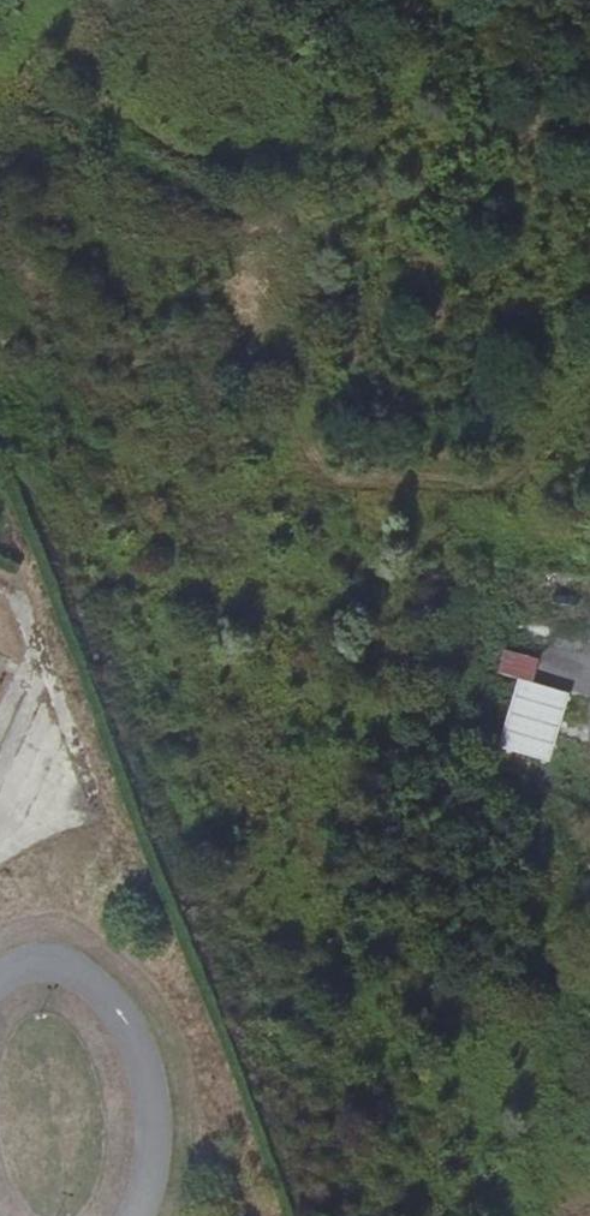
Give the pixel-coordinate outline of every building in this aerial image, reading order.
[(493,744),(545,761),(568,691),(516,674),(493,744)]
